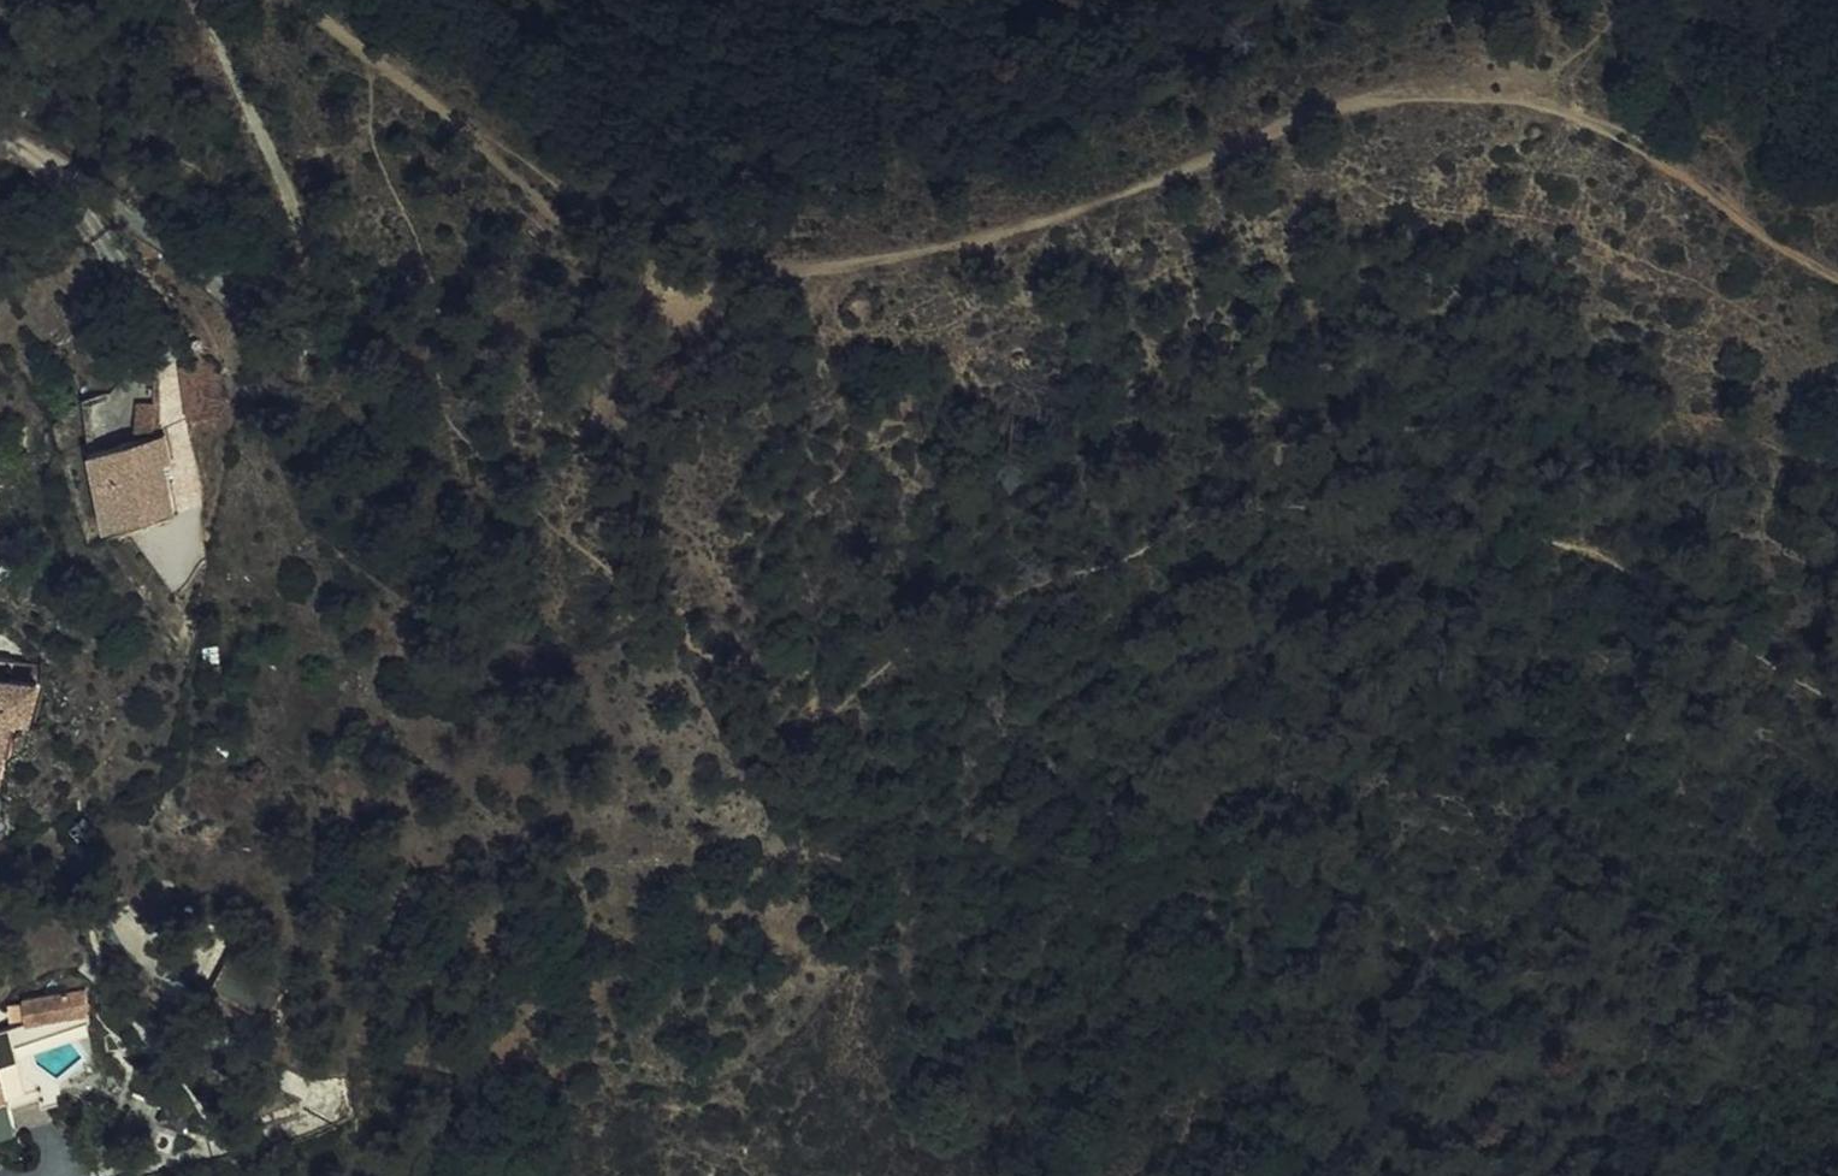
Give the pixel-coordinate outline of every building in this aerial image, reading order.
[(209,380),(171,384),(178,436),(221,430),(209,380)] [(163,425),(161,396),(137,399),(139,427),(163,425)] [(153,444),(76,459),(95,539),(163,526),(153,479),(160,478),(153,444)] [(3,726),(20,728),(27,692),(0,687),(0,741),(3,726)] [(31,1067),(54,1060),(43,1042),(40,1030),(35,1005),(93,993),(93,986),(102,984),(95,960),(78,963),(74,955),(58,958),(58,964),(43,966),(36,976),(35,984),(42,985),(45,992),(0,1006),(0,1075),(31,1067)]
